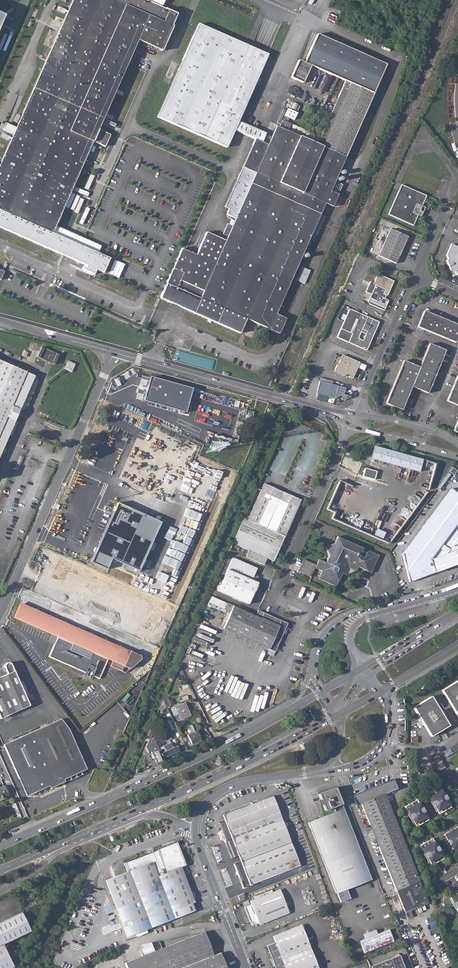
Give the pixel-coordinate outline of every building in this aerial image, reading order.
[(146,0),(72,0),(0,163),(0,228),(86,266),(84,270),(93,274),(95,270),(102,273),(108,259),(96,253),(99,246),(54,226),(91,142),(104,148),(109,136),(97,131),(137,40),(148,45),(147,47),(149,48),(150,46),(161,51),(177,14),(146,0)] [(198,23),(182,60),(157,117),(226,147),(268,54),(198,23)] [(385,64),(317,34),(304,63),(298,60),(291,77),(303,83),(311,66),(345,81),(351,83),(373,93),(385,64)] [(373,93),(345,81),(317,144),(345,157),(373,93)] [(193,253),(182,248),(159,298),(239,333),(246,318),(254,322),(257,324),(279,333),(286,318),(276,314),(319,217),(320,217),(321,216),(320,215),(325,204),(332,207),(342,185),(335,181),(345,157),(317,144),(287,131),(291,123),(288,122),(290,118),(294,120),(297,113),(288,109),(285,116),(287,117),(286,121),(279,126),(277,125),(268,145),(255,139),(242,167),(255,173),(225,242),(203,232),(193,253)] [(400,185),(387,214),(412,225),(417,215),(419,216),(420,212),(419,211),(420,208),(420,207),(420,206),(425,196),(400,185)] [(390,229),(378,255),(395,263),(406,237),(390,229)] [(445,256),(447,260),(445,260),(452,277),(457,274),(457,258),(456,257),(457,251),(457,248),(450,245),(445,256)] [(369,281),(365,291),(370,294),(367,303),(383,310),(387,300),(384,298),(385,295),(386,295),(392,281),(377,274),(373,282),(369,281)] [(366,350),(378,322),(348,309),(336,337),(366,350)] [(416,327),(455,342),(456,339),(457,340),(457,325),(423,311),(416,327)] [(403,360),(385,403),(401,410),(411,386),(427,393),(445,350),(429,343),(419,367),(403,360)] [(40,347),(35,357),(53,364),(57,354),(40,347)] [(336,365),(333,371),(345,377),(346,375),(351,378),(358,362),(342,355),(337,365),(336,365)] [(65,369),(73,371),(76,363),(68,360),(65,369)] [(8,435),(11,436),(17,422),(14,420),(6,417),(11,406),(19,410),(20,410),(25,408),(27,405),(37,382),(37,381),(35,376),(9,365),(0,361),(0,454),(8,435)] [(446,400),(457,405),(457,371),(446,400)] [(195,388),(152,376),(145,400),(187,412),(195,388)] [(319,381),(316,393),(327,396),(327,397),(333,398),(334,397),(336,397),(343,393),(344,388),(319,381)] [(243,518),(229,549),(232,551),(235,545),(248,550),(245,556),(263,564),(266,558),(273,561),(282,541),(300,500),(295,497),(299,489),(304,491),(326,441),(317,423),(299,432),(304,442),(302,446),(292,469),(286,483),(282,492),(279,490),(283,481),(267,474),(263,484),(251,512),(247,520),(243,518)] [(427,466),(428,460),(374,446),(371,459),(420,472),(422,465),(427,466)] [(364,476),(375,478),(376,470),(365,468),(364,476)] [(381,542),(402,495),(384,488),(349,471),(347,476),(352,492),(347,494),(338,484),(324,516),(346,526),(374,538),(381,542)] [(402,553),(409,582),(427,575),(457,564),(457,495),(450,489),(402,553)] [(401,518),(410,524),(429,498),(428,498),(426,499),(423,497),(420,501),(412,495),(411,497),(397,515),(401,518)] [(118,502),(93,560),(109,568),(114,559),(141,570),(163,522),(118,502)] [(316,565),(315,568),(322,571),(318,578),(336,586),(340,577),(339,575),(340,572),(342,573),(346,575),(356,571),(358,567),(371,573),(379,555),(337,537),(334,543),(325,546),(329,556),(326,562),(319,559),(316,565)] [(233,557),(225,575),(255,588),(257,582),(254,581),(255,578),(258,578),(257,575),(255,575),(254,572),(256,568),(233,557)] [(299,571),(311,577),(315,568),(316,565),(304,559),(299,571)] [(255,588),(225,575),(218,591),(248,604),(255,588)] [(212,596),(208,604),(224,612),(228,603),(212,596)] [(19,606),(14,618),(52,634),(58,637),(54,644),(49,657),(87,674),(86,676),(91,679),(92,676),(99,679),(108,659),(113,661),(110,666),(126,673),(142,660),(143,657),(142,656),(119,646),(118,650),(19,606)] [(256,615),(235,607),(224,629),(275,651),(287,623),(258,610),(256,615)] [(223,627),(230,612),(228,610),(221,626),(223,627)] [(0,718),(29,705),(26,697),(29,695),(23,681),(19,682),(11,665),(10,663),(9,662),(7,663),(5,663),(4,665),(4,666),(4,668),(6,670),(4,671),(3,668),(0,669),(0,718)] [(442,690),(457,718),(457,680),(442,690)] [(431,696),(413,707),(430,736),(448,725),(431,696)] [(177,711),(174,712),(175,715),(178,714),(181,719),(190,715),(184,702),(175,707),(177,711)] [(61,719),(4,745),(27,797),(50,786),(51,789),(65,782),(64,780),(87,769),(69,730),(61,719)] [(188,740),(190,745),(194,743),(195,745),(198,743),(198,742),(204,739),(203,735),(200,737),(193,724),(189,726),(192,733),(187,735),(189,739),(188,740)] [(158,747),(155,740),(147,744),(146,747),(148,753),(151,751),(154,758),(156,757),(158,762),(163,759),(160,752),(158,747)] [(172,748),(170,742),(162,746),(165,751),(162,752),(164,757),(174,753),(172,748)] [(438,754),(433,757),(440,770),(445,767),(438,754)] [(393,779),(352,796),(356,805),(361,803),(404,912),(428,903),(385,794),(397,789),(393,779)] [(451,807),(439,787),(427,793),(439,813),(451,807)] [(335,788),(319,794),(325,810),(333,807),(335,812),(308,822),(336,893),(371,880),(335,788)] [(272,796),(223,815),(225,820),(219,822),(231,854),(233,854),(234,857),(235,857),(239,855),(241,861),(290,842),(284,827),(283,828),(280,820),(281,819),(272,796)] [(428,819),(416,799),(405,806),(416,826),(428,819)] [(444,835),(447,840),(448,840),(450,843),(449,844),(452,849),(457,846),(457,827),(444,835)] [(443,858),(431,838),(420,845),(431,865),(443,858)] [(127,872),(106,880),(127,936),(195,910),(192,904),(195,902),(194,900),(190,890),(181,868),(186,865),(177,841),(152,850),(152,851),(123,863),(127,872)] [(238,863),(234,864),(243,887),(299,866),(290,842),(241,861),(238,863)] [(448,895),(457,912),(457,889),(448,895)] [(276,891),(250,901),(251,904),(244,907),(250,921),(256,924),(258,923),(259,925),(289,913),(285,904),(281,892),(279,890),(276,891)] [(281,892),(285,904),(289,903),(284,891),(281,892)] [(13,966),(5,950),(2,944),(7,942),(30,931),(21,913),(0,923),(0,967),(10,967),(13,966)] [(427,918),(443,963),(450,960),(434,916),(427,918)] [(273,936),(275,942),(267,945),(272,960),(274,965),(275,967),(318,967),(303,929),(305,928),(303,924),(273,936)] [(360,941),(364,953),(394,942),(390,929),(378,933),(377,929),(364,934),(366,939),(360,941)] [(124,963),(126,967),(226,967),(220,952),(213,955),(204,932),(154,951),(142,956),(124,963)] [(139,949),(142,956),(154,951),(150,942),(140,944),(141,948),(139,949)] [(369,967),(370,967),(404,967),(399,955),(369,967)]
